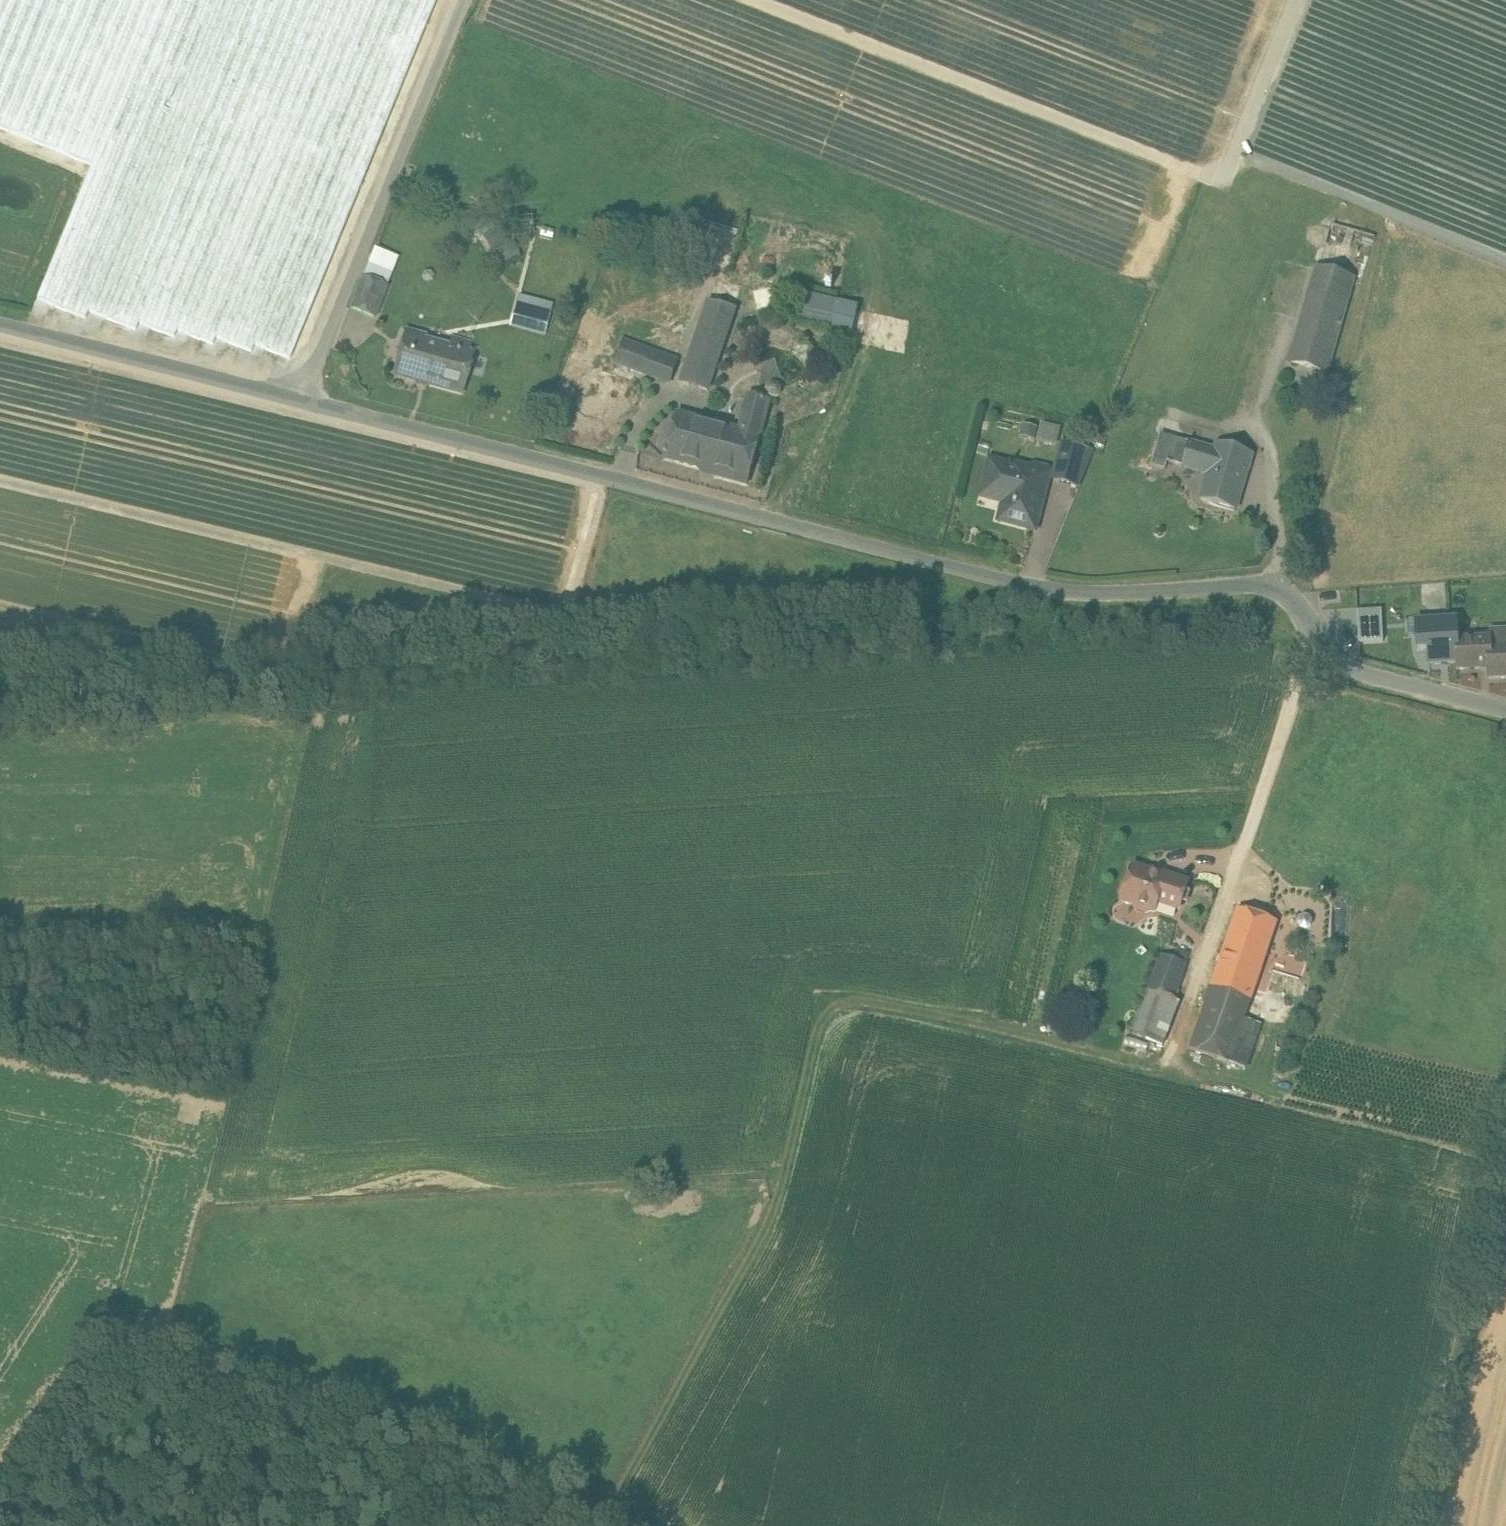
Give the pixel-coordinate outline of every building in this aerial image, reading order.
[(92,165),(37,299),(86,319),(89,311),(136,330),(139,323),(175,337),(178,330),(213,345),(216,337),(252,352),(255,344),(290,359),(437,0),(0,0),(0,127),(92,165)] [(1319,270),(1293,362),(1325,371),(1352,279),(1319,270)] [(387,287),(363,278),(351,308),(375,318),(387,287)] [(780,301),(773,282),(753,289),(759,308),(780,301)] [(838,304),(798,295),(793,320),(832,329),(838,304)] [(709,303),(682,382),(708,390),(735,310),(709,303)] [(549,314),(517,306),(512,325),(543,333),(549,314)] [(442,347),(406,337),(396,374),(431,384),(442,347)] [(471,345),(452,339),(449,349),(468,354),(471,345)] [(678,359),(623,340),(615,363),(670,383),(678,359)] [(449,349),(442,347),(431,384),(461,392),(471,356),(468,354),(449,349)] [(775,355),(759,360),(765,378),(781,372),(775,355)] [(778,385),(773,384),(768,386),(767,392),(770,396),(775,398),(780,395),(781,390),(778,385)] [(741,431),(678,414),(667,452),(666,451),(665,454),(666,455),(665,459),(724,475),(723,478),(747,485),(770,402),(750,397),(741,431)] [(1022,437),(1058,444),(1061,427),(1025,421),(1022,437)] [(1175,438),(1161,434),(1151,465),(1166,470),(1168,461),(1175,438)] [(1252,454),(1218,444),(1216,451),(1175,438),(1168,461),(1209,474),(1201,499),(1236,509),(1252,454)] [(1093,452),(1064,445),(1055,481),(1079,487),(1093,452)] [(1050,475),(1015,466),(1014,467),(991,462),(984,490),(1007,495),(1000,521),(1035,530),(1050,475)] [(1457,643),(1459,668),(1489,667),(1490,678),(1505,678),(1505,648),(1490,648),(1490,641),(1457,643)] [(1165,878),(1133,867),(1128,883),(1123,886),(1121,893),(1123,898),(1122,901),(1133,904),(1136,909),(1147,912),(1152,910),(1155,911),(1158,902),(1167,905),(1175,880),(1165,876),(1165,878)] [(1188,884),(1175,880),(1167,905),(1179,909),(1188,884)] [(1277,922),(1238,910),(1226,945),(1249,952),(1244,966),(1261,972),(1277,922)] [(1226,945),(1191,1049),(1230,1063),(1232,1056),(1249,1061),(1262,1024),(1245,1018),(1261,972),(1244,966),(1249,952),(1226,945)] [(1188,964),(1162,955),(1148,991),(1175,1000),(1188,964)] [(1175,1000),(1148,991),(1131,1034),(1163,1046),(1180,1002),(1175,1000)]
